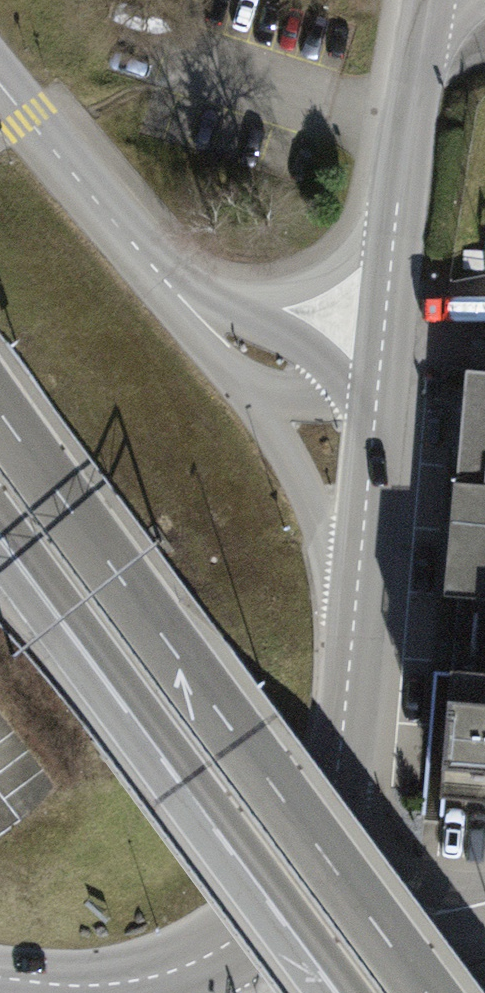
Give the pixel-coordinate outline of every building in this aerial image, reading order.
[(465,387),(445,615),(460,616),(441,831),(484,835),(484,388),(465,387)]
